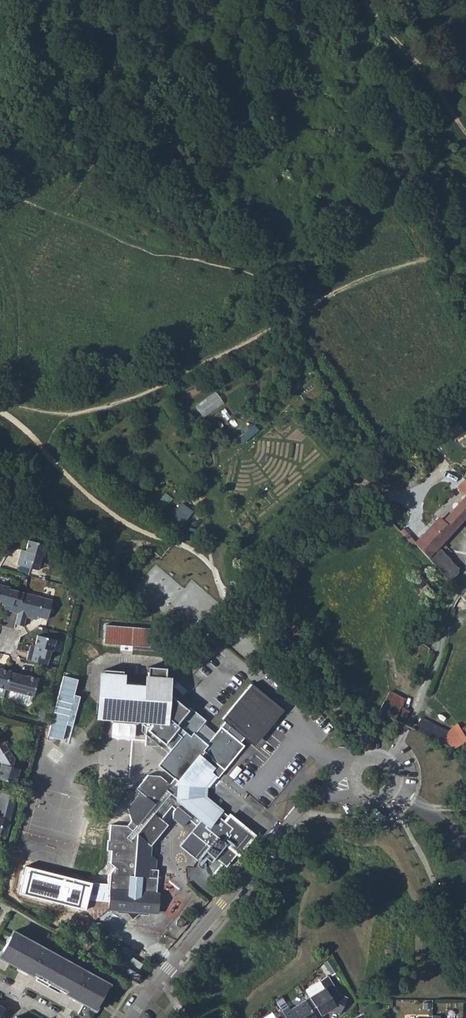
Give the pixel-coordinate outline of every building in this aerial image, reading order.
[(197,406),(205,417),(225,402),(217,391),(197,406)] [(464,481),(458,489),(464,495),(442,521),(434,520),(413,546),(427,561),(443,543),(465,518),(465,482),(464,481)] [(182,501),(169,518),(181,528),(194,511),(182,501)] [(19,548),(16,562),(38,568),(41,556),(43,557),(46,544),(26,538),(23,548),(19,548)] [(458,569),(442,553),(446,547),(443,543),(427,561),(436,571),(451,587),(458,569)] [(21,591),(0,586),(0,602),(6,604),(4,609),(16,612),(21,591)] [(49,599),(21,591),(16,612),(14,621),(21,622),(24,613),(31,614),(32,612),(44,616),(49,599)] [(149,630),(106,625),(103,644),(147,648),(149,630)] [(27,651),(25,660),(46,665),(52,641),(35,635),(31,652),(27,651)] [(4,688),(9,671),(0,668),(0,687),(4,688)] [(113,865),(117,870),(118,871),(117,875),(113,875),(112,891),(108,891),(53,885),(51,904),(114,910),(114,915),(142,917),(143,913),(153,913),(154,894),(151,895),(152,871),(151,870),(151,860),(145,855),(147,845),(158,830),(160,820),(157,818),(168,804),(171,806),(168,810),(167,817),(178,825),(185,817),(191,822),(174,844),(192,857),(198,852),(208,859),(224,840),(220,837),(231,824),(206,804),(210,799),(200,791),(202,780),(211,768),(216,772),(242,743),(238,739),(245,731),(252,736),(274,709),(247,685),(224,713),(226,715),(205,740),(192,731),(202,717),(186,704),(184,706),(159,686),(162,682),(163,670),(146,669),(144,702),(137,701),(138,686),(120,683),(121,673),(104,671),(101,699),(111,700),(111,707),(108,724),(113,725),(128,727),(134,727),(134,716),(141,717),(142,722),(145,726),(148,729),(146,746),(171,748),(174,750),(161,766),(177,779),(172,785),(162,777),(151,776),(140,792),(143,794),(129,811),(134,820),(130,826),(115,825),(114,841),(110,841),(110,853),(114,854),(113,865)] [(24,674),(9,671),(4,688),(14,691),(13,697),(14,700),(25,703),(28,701),(29,695),(31,695),(36,677),(24,674)] [(378,713),(380,715),(403,726),(408,711),(401,708),(405,700),(389,692),(378,713)] [(46,709),(40,707),(36,719),(43,721),(46,709)] [(422,718),(419,725),(414,731),(452,751),(465,742),(465,741),(463,733),(458,725),(449,731),(422,718)] [(128,727),(113,725),(112,738),(126,740),(128,727)] [(10,750),(3,738),(0,737),(0,756),(10,750)] [(10,750),(0,756),(0,780),(14,784),(18,768),(13,766),(15,761),(10,750)] [(0,795),(0,840),(4,841),(7,827),(6,827),(13,798),(0,795)] [(108,891),(112,891),(113,875),(117,875),(118,871),(117,870),(110,870),(108,891)] [(177,929),(183,922),(175,915),(172,919),(172,925),(177,929)] [(21,988),(77,1017),(86,1017),(105,984),(9,930),(0,945),(0,958),(29,975),(21,988)] [(322,991),(309,999),(320,1016),(329,1011),(340,1013),(343,994),(335,993),(325,976),(317,981),(322,991)] [(304,990),(309,999),(322,991),(317,981),(304,990)] [(304,1002),(314,1017),(318,1017),(320,1016),(309,999),(304,1002)] [(282,1012),(286,1017),(314,1017),(304,1002),(290,1011),(289,1008),(282,1012)]
